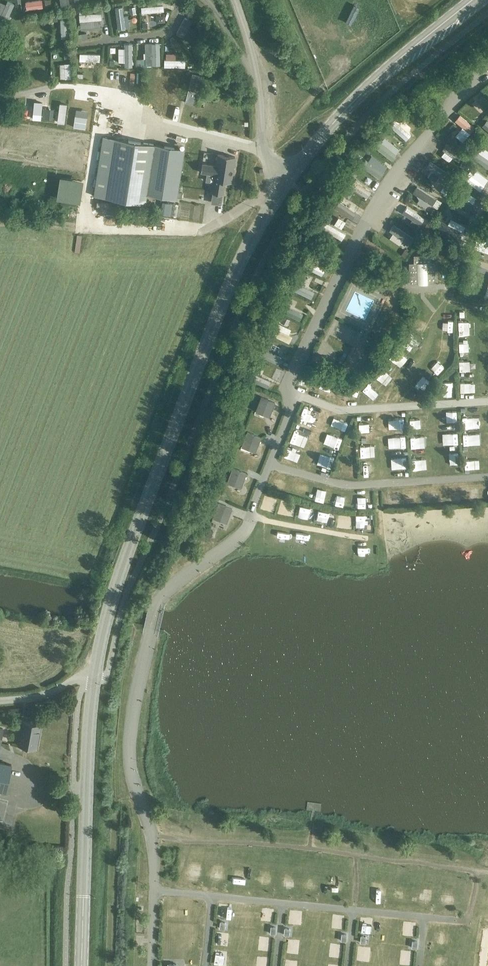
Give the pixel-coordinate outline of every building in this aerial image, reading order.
[(13,2),(7,0),(5,0),(0,10),(0,15),(5,18),(13,2)] [(78,20),(99,19),(99,11),(77,12),(78,20)] [(184,21),(178,22),(184,48),(189,47),(184,21)] [(68,61),(58,61),(58,77),(68,77),(68,61)] [(196,104),(204,76),(192,73),(185,102),(196,104)] [(464,108),(467,114),(475,110),(472,104),(464,108)] [(469,131),(474,123),(457,113),(452,121),(469,131)] [(75,115),(73,127),(85,128),(87,117),(75,115)] [(396,121),(407,129),(410,124),(400,116),(396,121)] [(391,119),(388,123),(403,139),(407,135),(391,119)] [(380,129),(376,135),(380,139),(385,133),(380,129)] [(184,149),(103,136),(94,195),(145,203),(147,194),(177,198),(184,149)] [(383,137),(375,146),(390,158),(397,149),(383,137)] [(438,152),(447,158),(450,152),(441,147),(438,152)] [(421,151),(416,156),(422,162),(427,156),(421,151)] [(210,192),(213,192),(213,193),(212,199),(221,200),(222,194),(223,194),(224,188),(225,181),(231,182),(233,169),(235,157),(218,154),(216,165),(202,163),(201,172),(215,174),(213,186),(212,186),(211,186),(210,192)] [(375,176),(380,170),(365,158),(360,164),(375,176)] [(429,169),(426,174),(436,180),(442,168),(429,160),(425,167),(429,169)] [(365,174),(361,179),(367,183),(370,177),(365,174)] [(349,176),(345,183),(366,196),(370,189),(349,176)] [(472,176),(468,182),(479,188),(483,182),(472,176)] [(408,193),(419,200),(417,203),(426,208),(434,197),(415,183),(408,193)] [(460,195),(468,199),(471,194),(462,190),(460,195)] [(451,198),(467,206),(469,200),(453,193),(451,198)] [(352,210),(356,205),(339,195),(336,200),(352,210)] [(106,200),(106,214),(117,215),(118,200),(106,200)] [(334,207),(351,216),(353,211),(336,202),(334,207)] [(433,209),(429,214),(434,217),(438,212),(433,209)] [(403,221),(411,224),(414,216),(406,213),(403,221)] [(319,218),(316,223),(321,226),(324,221),(319,218)] [(393,223),(389,230),(407,241),(411,235),(393,223)] [(381,231),(376,237),(382,242),(387,235),(381,231)] [(487,242),(487,241),(481,239),(478,248),(485,250),(487,242)] [(417,283),(417,282),(428,281),(428,282),(435,282),(435,262),(431,262),(431,254),(414,255),(414,263),(409,263),(410,283),(417,283)] [(308,260),(305,267),(319,274),(323,267),(308,260)] [(301,280),(309,281),(310,272),(302,272),(301,280)] [(310,298),(312,294),(292,284),(290,289),(310,298)] [(283,317),(280,323),(287,327),(290,321),(283,317)] [(464,334),(464,326),(456,326),(456,334),(464,334)] [(287,341),(290,333),(272,327),(269,335),(287,341)] [(402,341),(410,346),(413,341),(405,335),(402,341)] [(467,341),(457,341),(457,352),(467,352),(467,341)] [(397,347),(390,354),(400,364),(407,358),(397,347)] [(262,348),(258,355),(274,364),(278,357),(262,348)] [(435,359),(430,364),(438,371),(443,366),(435,359)] [(461,369),(471,369),(472,361),(461,360),(461,369)] [(373,373),(380,380),(387,371),(380,365),(373,373)] [(298,385),(306,389),(312,376),(304,372),(298,385)] [(367,379),(363,385),(374,393),(378,387),(367,379)] [(468,380),(458,380),(458,389),(468,389),(468,380)] [(262,397),(256,412),(270,417),(277,402),(262,397)] [(294,420),(308,425),(312,414),(299,409),(294,420)] [(402,414),(393,413),(392,425),(402,425),(402,414)] [(454,414),(436,413),(435,422),(454,423),(454,414)] [(328,427),(341,432),(345,421),(332,416),(328,427)] [(461,416),(460,426),(470,426),(470,417),(461,416)] [(408,418),(411,429),(425,425),(424,418),(415,420),(414,417),(408,418)] [(370,432),(370,421),(356,421),(356,432),(370,432)] [(288,440),(301,443),(304,432),(290,429),(288,440)] [(456,430),(439,430),(439,441),(456,441),(456,430)] [(248,432),(242,447),(257,453),(263,437),(248,432)] [(460,432),(460,443),(470,443),(470,432),(460,432)] [(334,442),(335,438),(323,433),(322,437),(334,442)] [(388,436),(389,445),(404,444),(403,436),(388,436)] [(419,451),(419,440),(409,440),(409,451),(419,451)] [(285,445),(282,456),(291,459),(294,448),(285,445)] [(457,452),(443,453),(443,464),(457,463),(457,452)] [(403,456),(393,457),(393,468),(403,467),(403,456)] [(478,466),(478,457),(462,458),(462,466),(478,466)] [(410,469),(420,469),(419,458),(410,459),(410,469)] [(359,470),(374,471),(374,463),(360,462),(359,470)] [(232,468),(227,483),(242,489),(248,473),(232,468)] [(448,500),(458,499),(457,484),(447,484),(448,500)] [(422,488),(423,499),(432,498),(431,488),(422,488)] [(392,492),(382,493),(382,503),(392,502),(392,492)] [(269,506),(272,496),(263,493),(260,503),(269,506)] [(340,505),(342,494),(335,493),(333,503),(340,505)] [(279,499),(276,509),(287,512),(290,502),(279,499)] [(218,503),(213,518),(228,524),(234,509),(218,503)] [(333,522),(344,524),(346,514),(334,512),(333,522)] [(271,539),(286,543),(288,533),(274,529),(271,539)] [(360,558),(368,555),(364,543),(356,545),(360,558)] [(41,723),(23,720),(18,744),(37,747),(41,723)] [(0,762),(0,790),(6,791),(11,764),(0,762)] [(213,882),(215,869),(209,868),(207,881),(213,882)] [(229,870),(228,884),(238,885),(239,871),(229,870)] [(197,882),(198,872),(188,871),(187,881),(197,882)] [(262,888),(263,872),(253,872),(253,887),(262,888)] [(289,891),(291,875),(284,874),(283,890),(289,891)] [(306,879),(305,890),(311,891),(313,880),(306,879)] [(376,881),(373,898),(379,899),(382,882),(376,881)] [(418,891),(418,902),(430,902),(431,892),(418,891)] [(162,905),(162,917),(173,917),(174,905),(162,905)] [(264,911),(262,921),(272,922),(273,912),(264,911)] [(358,924),(358,933),(373,933),(373,924),(358,924)] [(174,936),(173,925),(161,925),(162,937),(174,936)] [(442,944),(443,934),(431,933),(430,943),(442,944)] [(285,957),(298,957),(299,947),(285,947),(285,957)] [(371,956),(371,948),(356,947),(356,955),(371,956)] [(162,952),(161,962),(178,963),(178,953),(162,952)]
